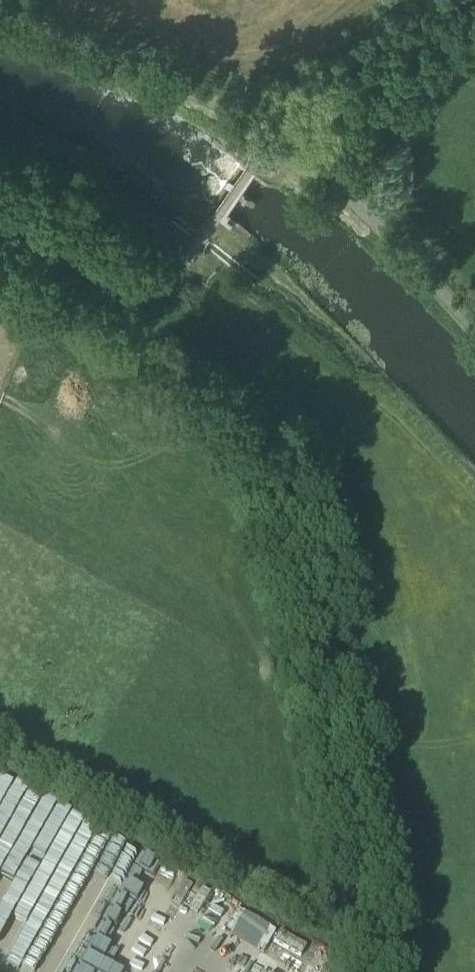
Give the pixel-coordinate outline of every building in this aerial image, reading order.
[(299,596),(299,613),(310,614),(310,596),(299,596)]
